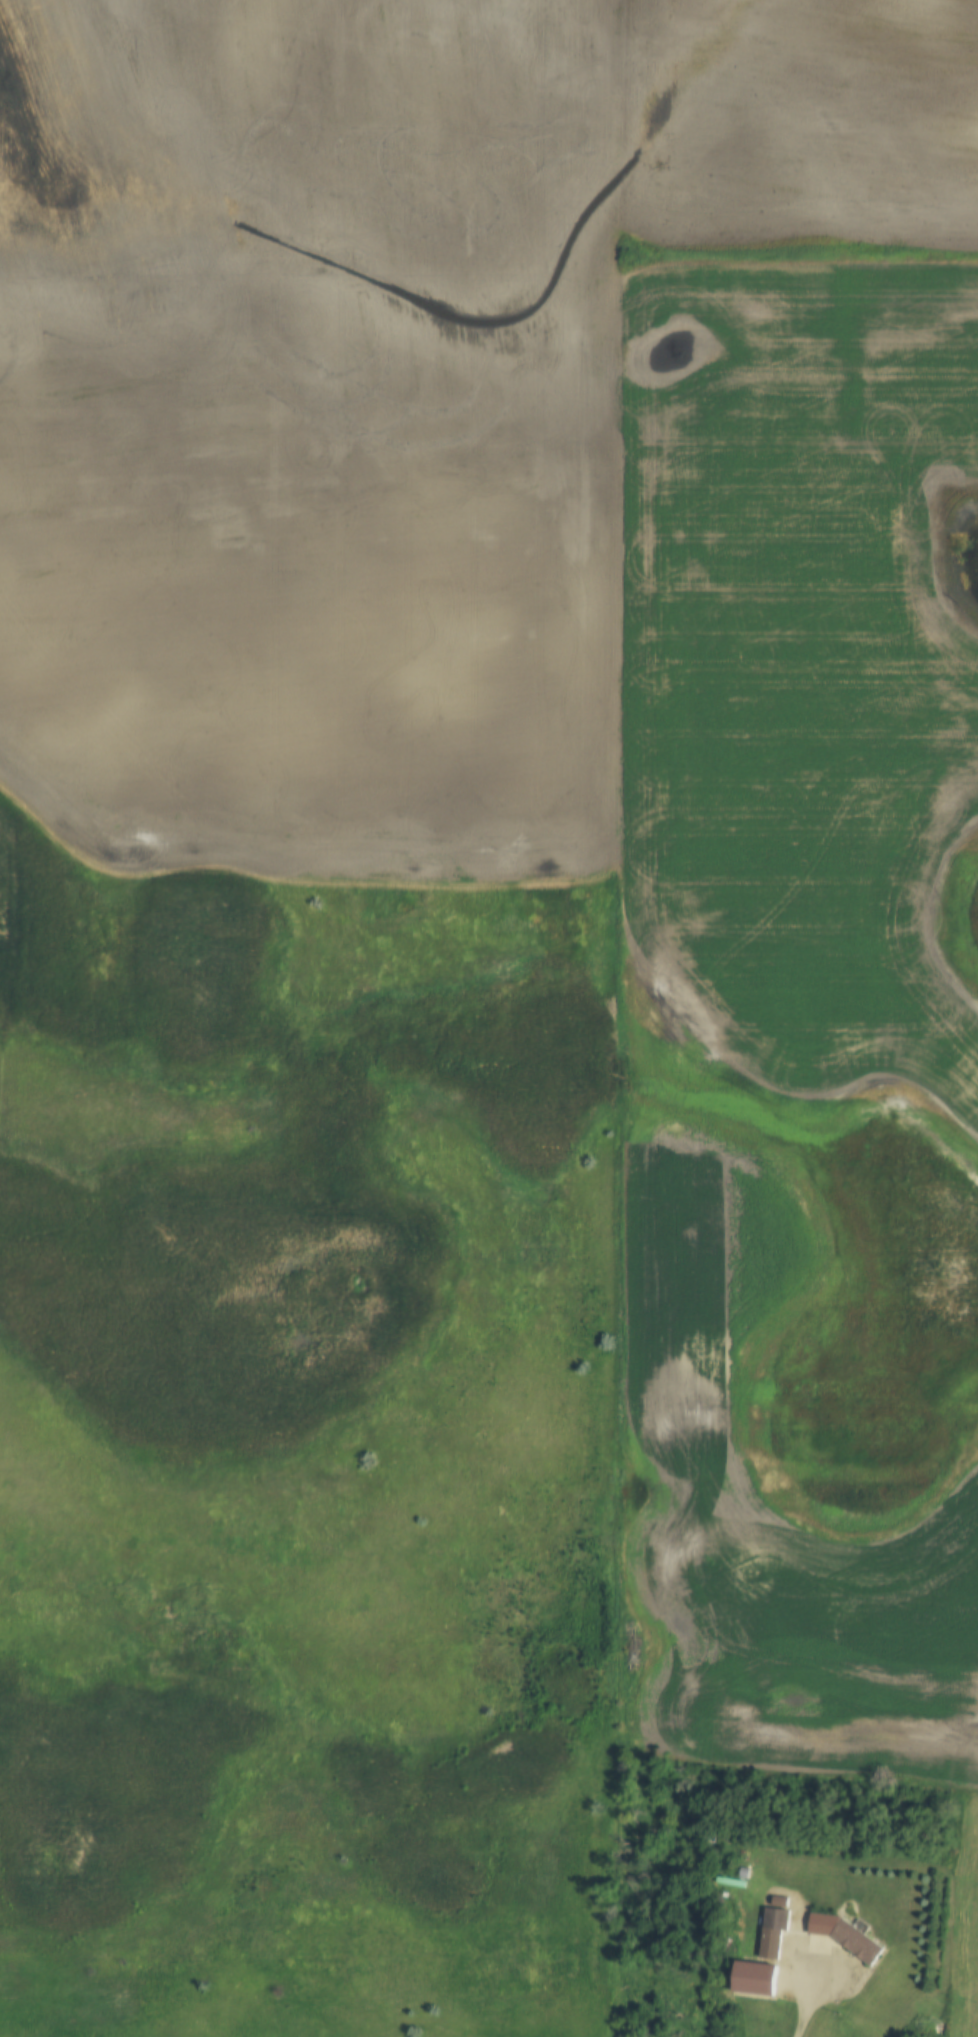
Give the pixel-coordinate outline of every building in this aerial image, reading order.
[(759,1958),(781,1961),(788,1910),(766,1907),(759,1958)] [(811,1924),(872,1968),(884,1951),(822,1907),(811,1924)] [(777,1995),(779,1964),(736,1961),(734,1992),(777,1995)]
